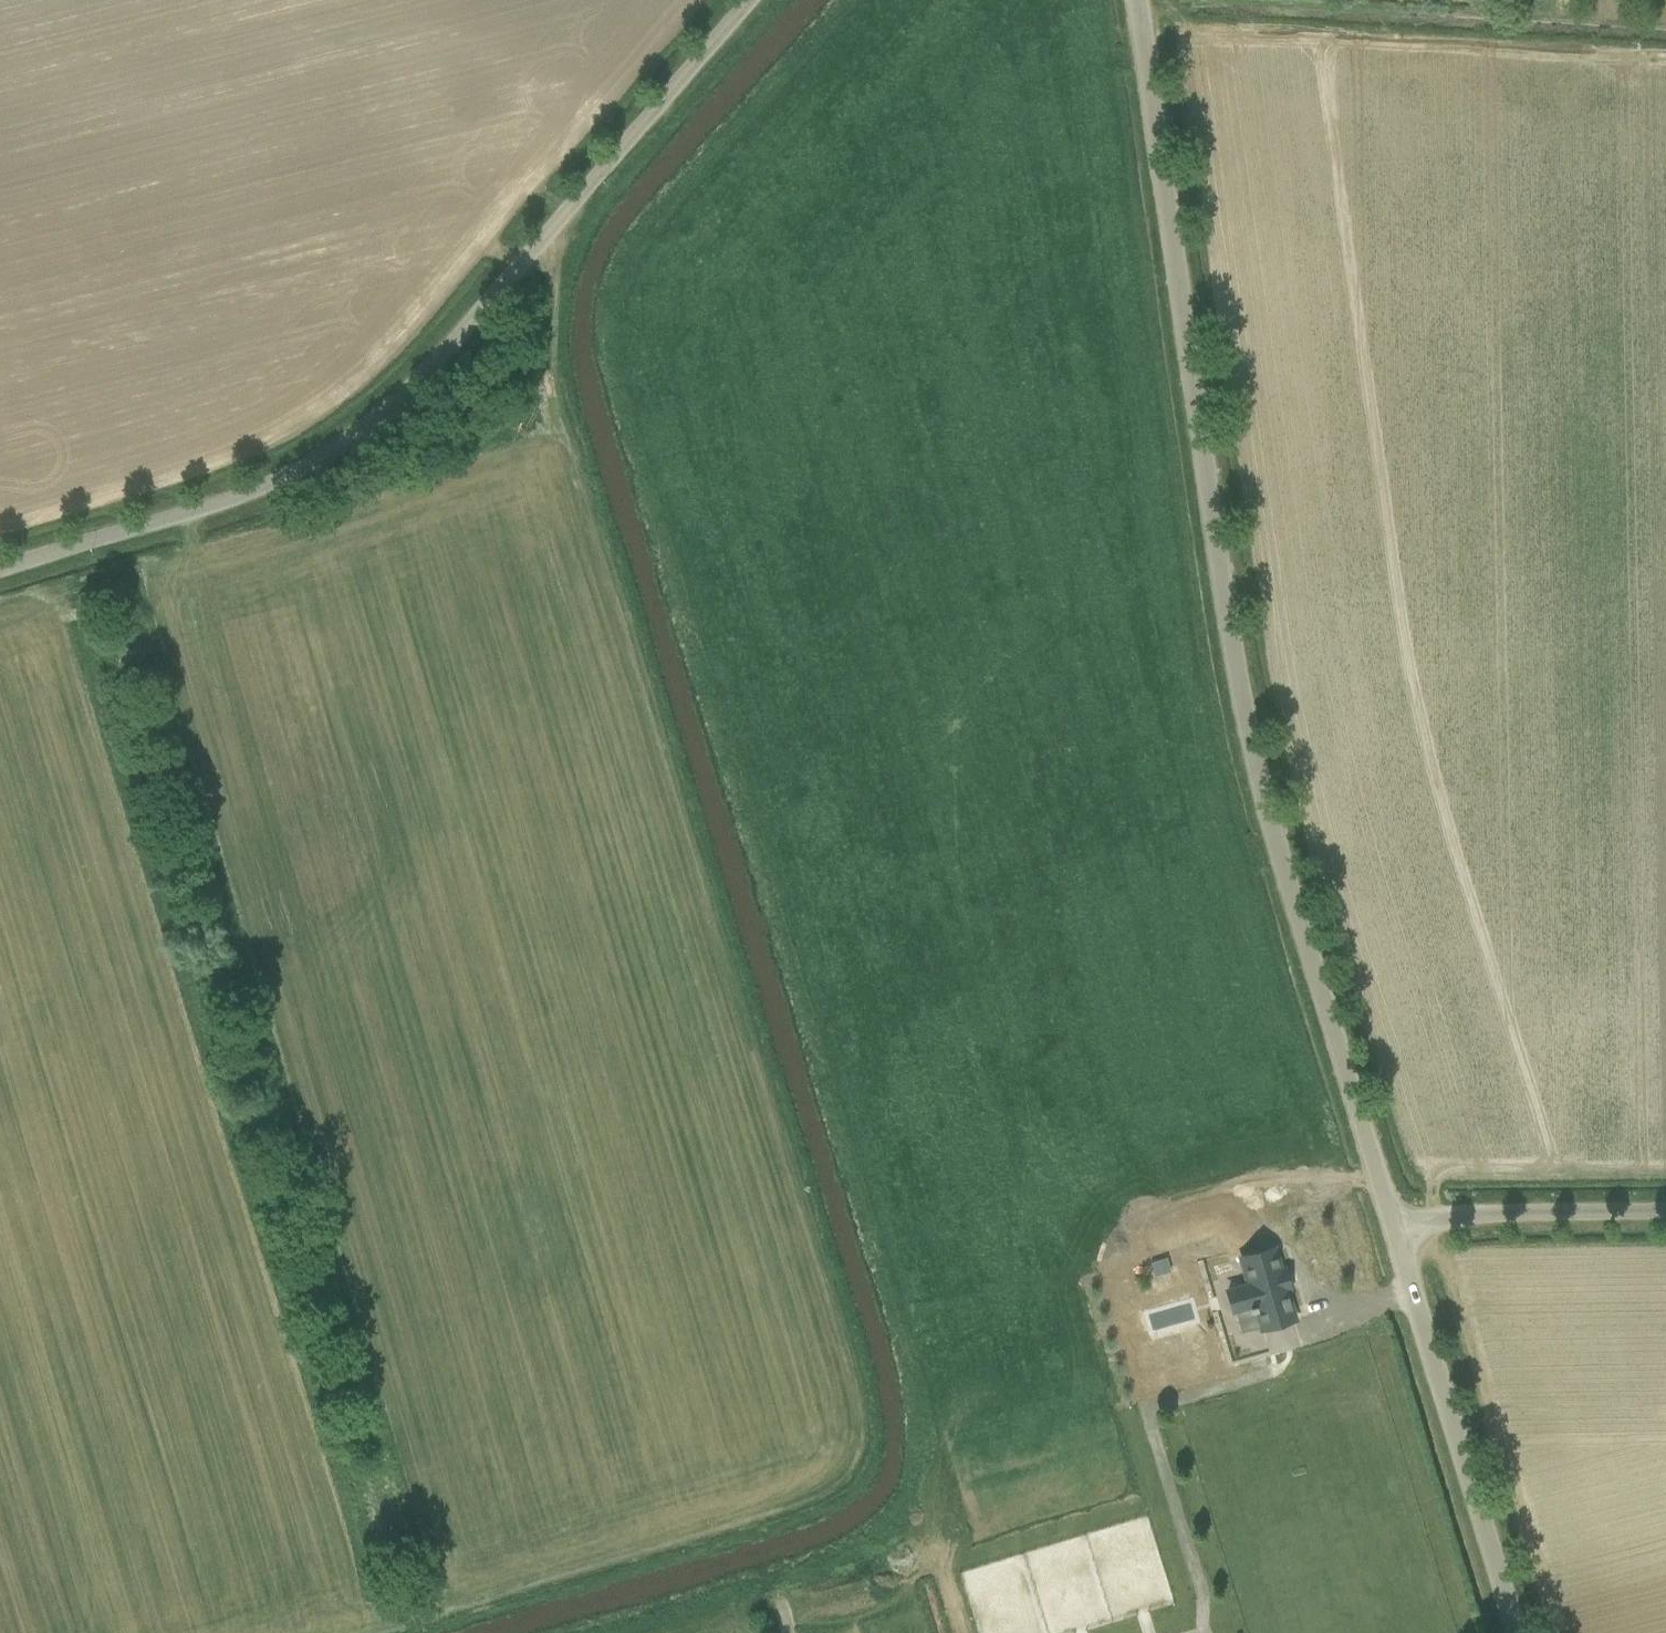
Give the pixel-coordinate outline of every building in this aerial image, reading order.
[(1261,1327),(1294,1317),(1286,1288),(1289,1287),(1285,1270),(1280,1271),(1274,1249),(1241,1258),(1248,1283),(1228,1289),(1234,1311),(1254,1305),(1261,1327)]
